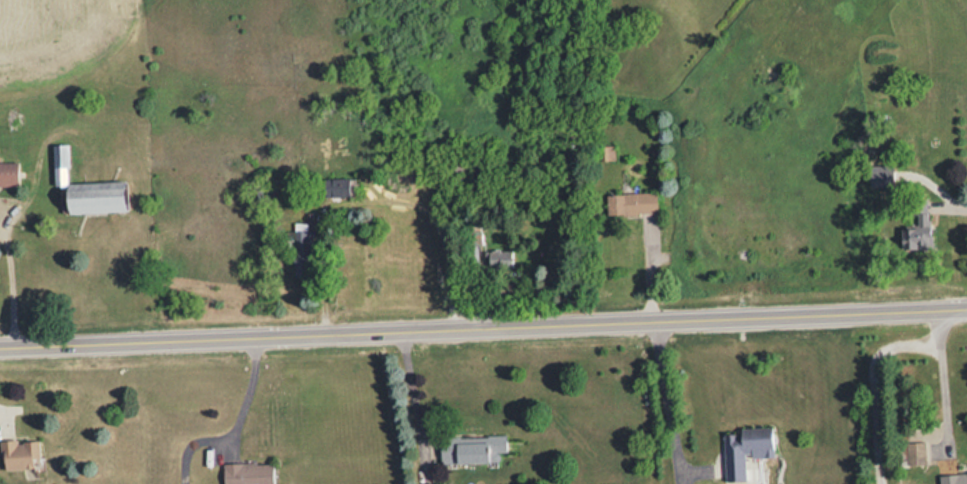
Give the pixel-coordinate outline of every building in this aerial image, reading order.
[(123,182),(66,184),(65,145),(52,145),(53,186),(61,186),(62,213),(124,211),(123,182)] [(613,145),(599,145),(599,160),(613,160),(613,145)] [(17,162),(0,162),(0,186),(17,186),(17,162)] [(349,196),(349,178),(322,178),(322,196),(349,196)] [(655,214),(655,192),(605,193),(605,214),(655,214)] [(899,225),(899,248),(928,248),(927,197),(906,197),(906,225),(899,225)] [(293,222),(293,276),(305,276),(305,250),(311,250),(311,222),(293,222)] [(487,266),(510,266),(510,251),(487,251),(487,266)] [(744,480),(743,457),(772,456),(771,428),(721,430),(724,481),(744,480)] [(505,453),(504,435),(438,436),(439,464),(497,464),(497,453),(505,453)] [(0,470),(30,469),(30,458),(37,457),(37,440),(0,441),(0,465),(0,470)] [(924,442),(901,442),(901,464),(924,464),(924,442)] [(271,462),(220,464),(221,483),(271,483),(271,462)] [(938,475),(939,483),(966,483),(966,473),(938,475)]
